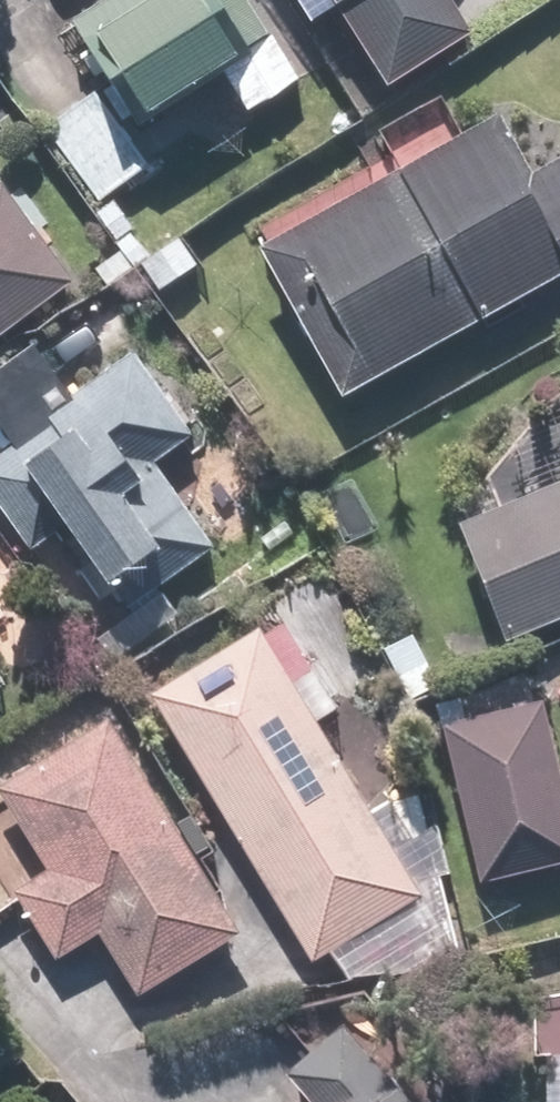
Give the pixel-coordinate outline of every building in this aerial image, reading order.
[(79,20),(142,121),(227,68),(253,110),(301,81),(250,0),(112,0),(79,20)] [(390,83),(478,31),(460,0),(342,0),(390,83)] [(96,89),(43,130),(97,201),(151,160),(96,89)] [(538,174),(505,114),(265,244),(344,391),(559,274),(559,162),(538,174)] [(78,278),(6,178),(0,183),(0,335),(78,278)] [(67,544),(83,530),(97,546),(81,560),(129,617),(219,541),(158,469),(203,430),(134,350),(0,464),(0,510),(31,547),(54,528),(67,544)] [(559,621),(559,479),(467,517),(516,639),(559,621)] [(287,610),(156,691),(321,961),(429,895),(322,720),(346,705),(287,610)] [(11,687),(0,671),(0,694),(11,687)] [(455,724),(485,877),(559,862),(559,739),(553,704),(455,724)] [(120,718),(116,720),(7,785),(56,867),(21,888),(61,956),(105,929),(143,991),(247,929),(120,718)] [(353,1024),(296,1072),(320,1101),(319,1101),(420,1101),(353,1024)]
